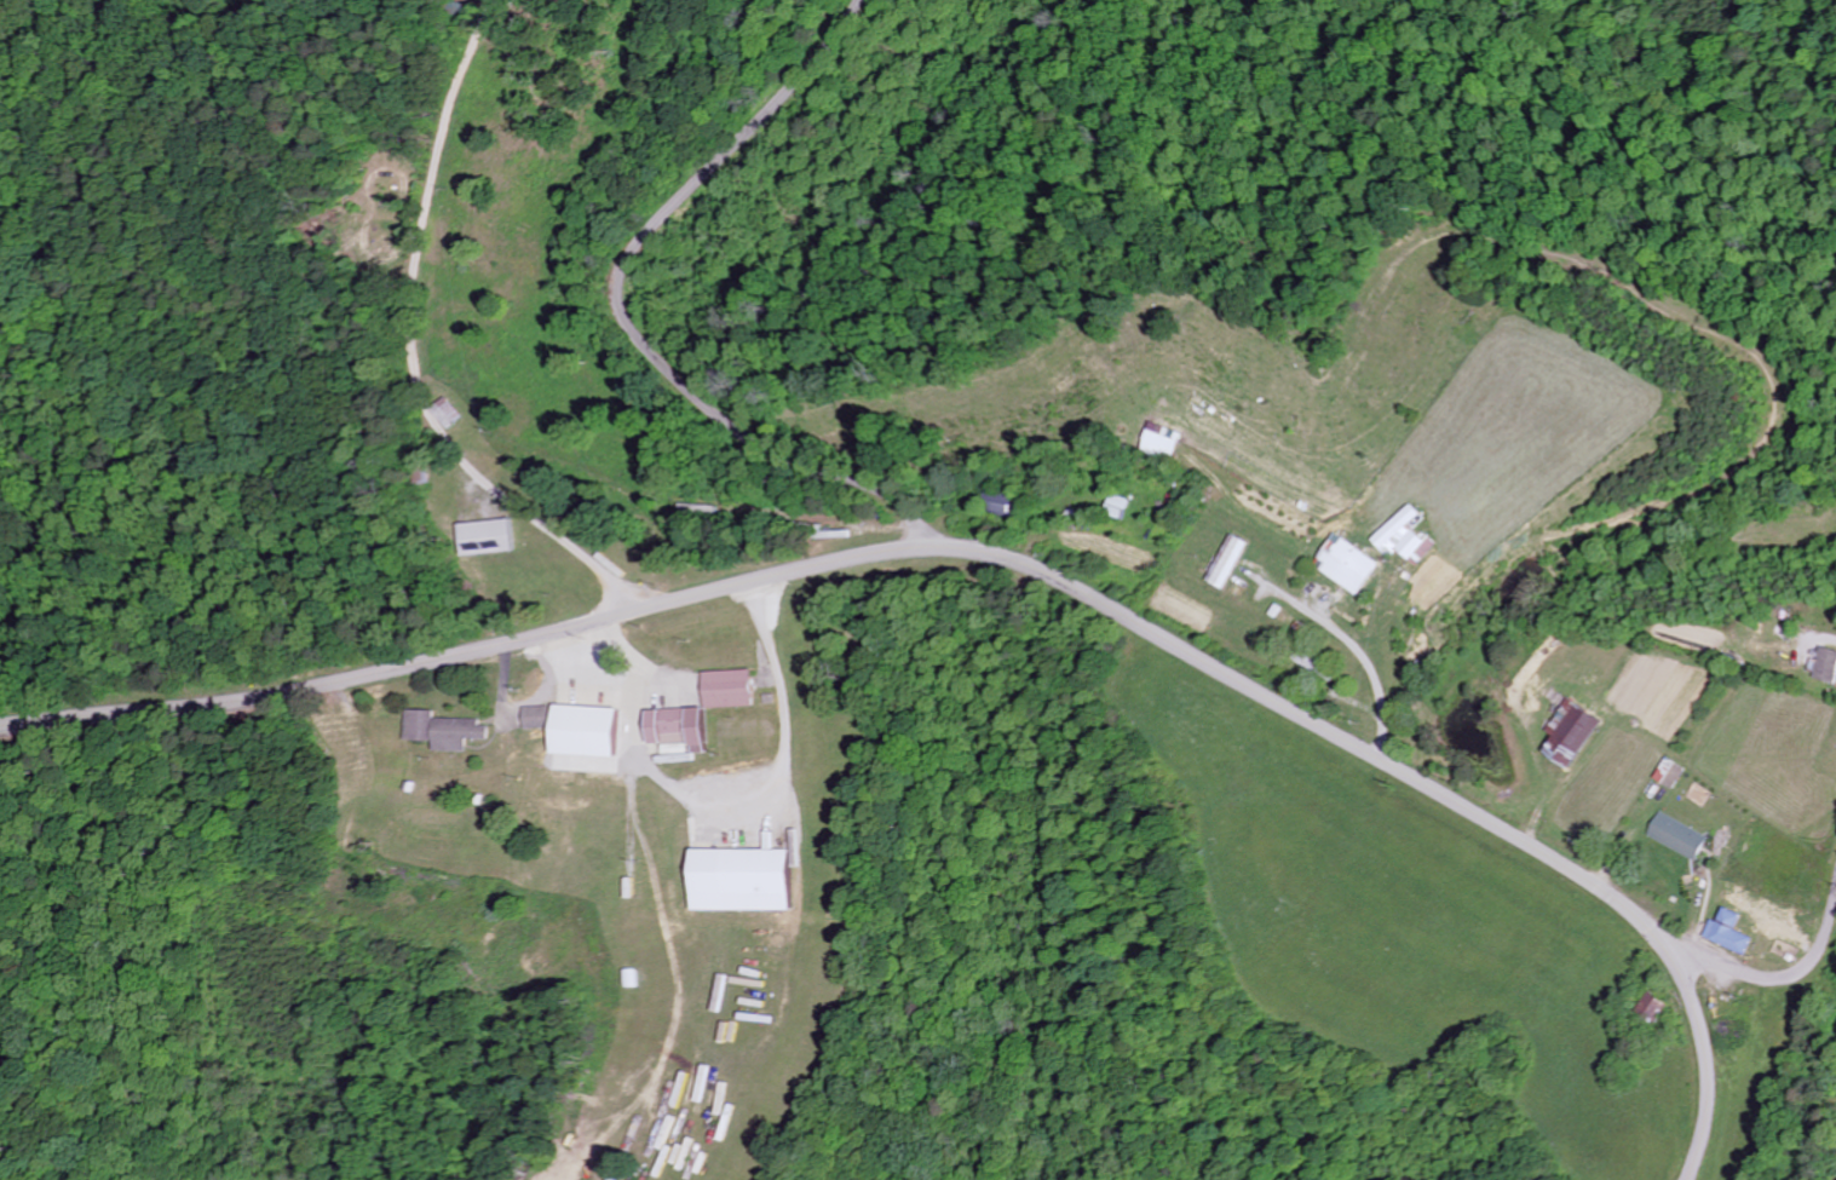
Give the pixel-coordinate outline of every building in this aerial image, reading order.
[(1145,451),(1175,462),(1185,434),(1170,429),(1168,436),(1152,431),(1145,451)] [(1105,516),(1125,521),(1130,501),(1110,495),(1105,516)] [(1380,552),(1419,516),(1409,505),(1369,542),(1380,552)] [(461,524),(463,555),(516,553),(514,521),(461,524)] [(1414,567),(1433,550),(1414,530),(1395,547),(1414,567)] [(1247,544),(1229,535),(1207,583),(1225,592),(1247,544)] [(1313,569),(1357,597),(1378,565),(1334,536),(1313,569)] [(1821,648),(1813,680),(1834,685),(1835,677),(1835,652),(1821,648)] [(703,673),(704,709),(752,708),(750,672),(703,673)] [(1568,770),(1601,722),(1571,701),(1554,725),(1558,727),(1541,752),(1568,770)] [(547,729),(546,756),(620,759),(622,710),(539,707),(538,729),(547,729)] [(642,712),(643,746),(689,745),(689,754),(711,754),(709,710),(642,712)] [(433,720),(433,713),(405,712),(404,742),(433,743),(433,752),(465,754),(466,741),(487,741),(488,727),(479,727),(479,721),(433,720)] [(1685,773),(1667,759),(1652,778),(1670,792),(1685,773)] [(1707,834),(1656,815),(1647,841),(1698,859),(1707,834)] [(683,912),(789,913),(789,901),(796,901),(796,852),(683,851),(683,912)] [(1738,918),(1721,909),(1714,923),(1710,921),(1702,938),(1741,957),(1750,940),(1732,931),(1738,918)]
